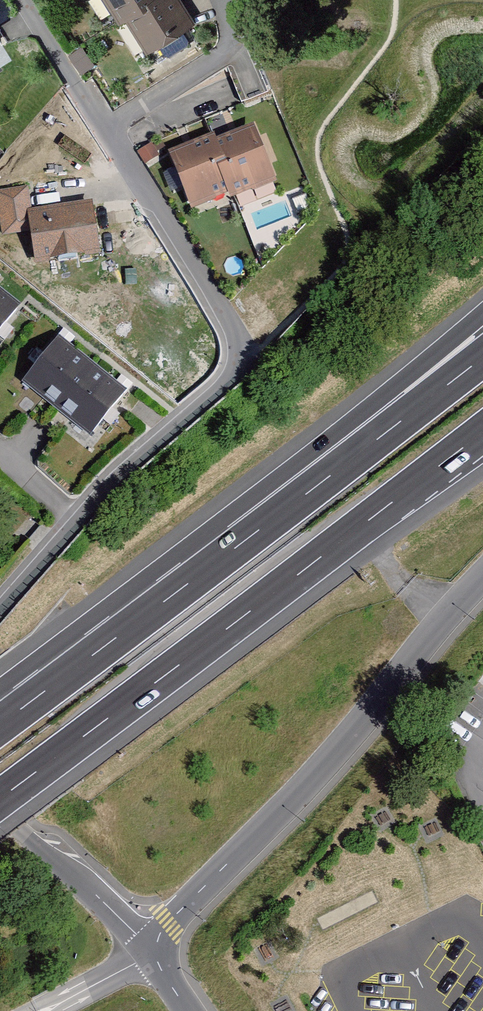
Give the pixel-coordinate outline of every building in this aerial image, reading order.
[(150,0),(99,0),(116,26),(122,22),(146,7),(144,4),(150,0)] [(122,22),(143,55),(192,24),(176,0),(150,0),(144,4),(146,7),(122,22)] [(227,198),(229,203),(274,185),(251,127),(215,141),(224,165),(215,169),(227,198)] [(215,169),(224,165),(215,141),(213,136),(166,154),(189,213),(227,198),(215,169)] [(90,204),(24,213),(32,263),(98,253),(90,204)] [(16,305),(0,293),(0,325),(16,305)] [(19,385),(51,410),(87,364),(56,339),(19,385)] [(87,364),(51,410),(80,436),(118,389),(87,364)]
